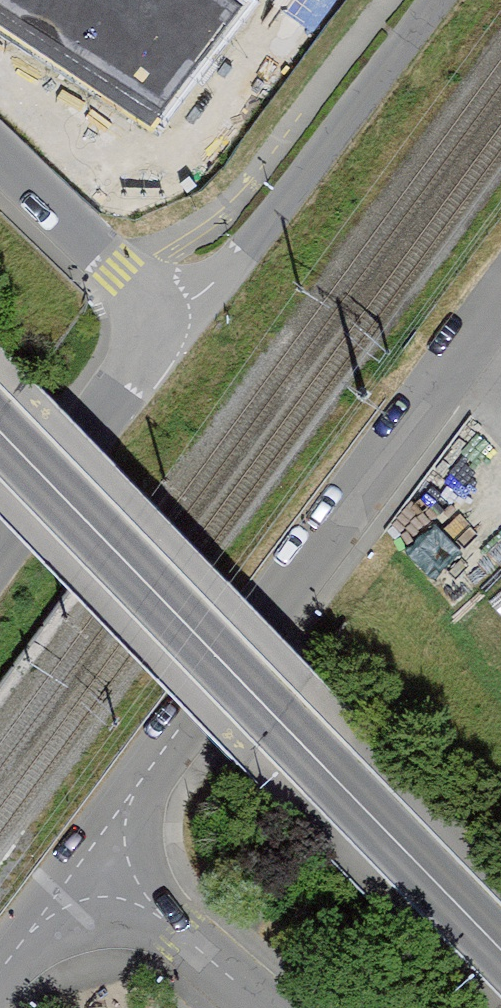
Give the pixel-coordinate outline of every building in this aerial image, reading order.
[(231,0),(0,0),(0,10),(155,112),(237,4),(231,0)]
